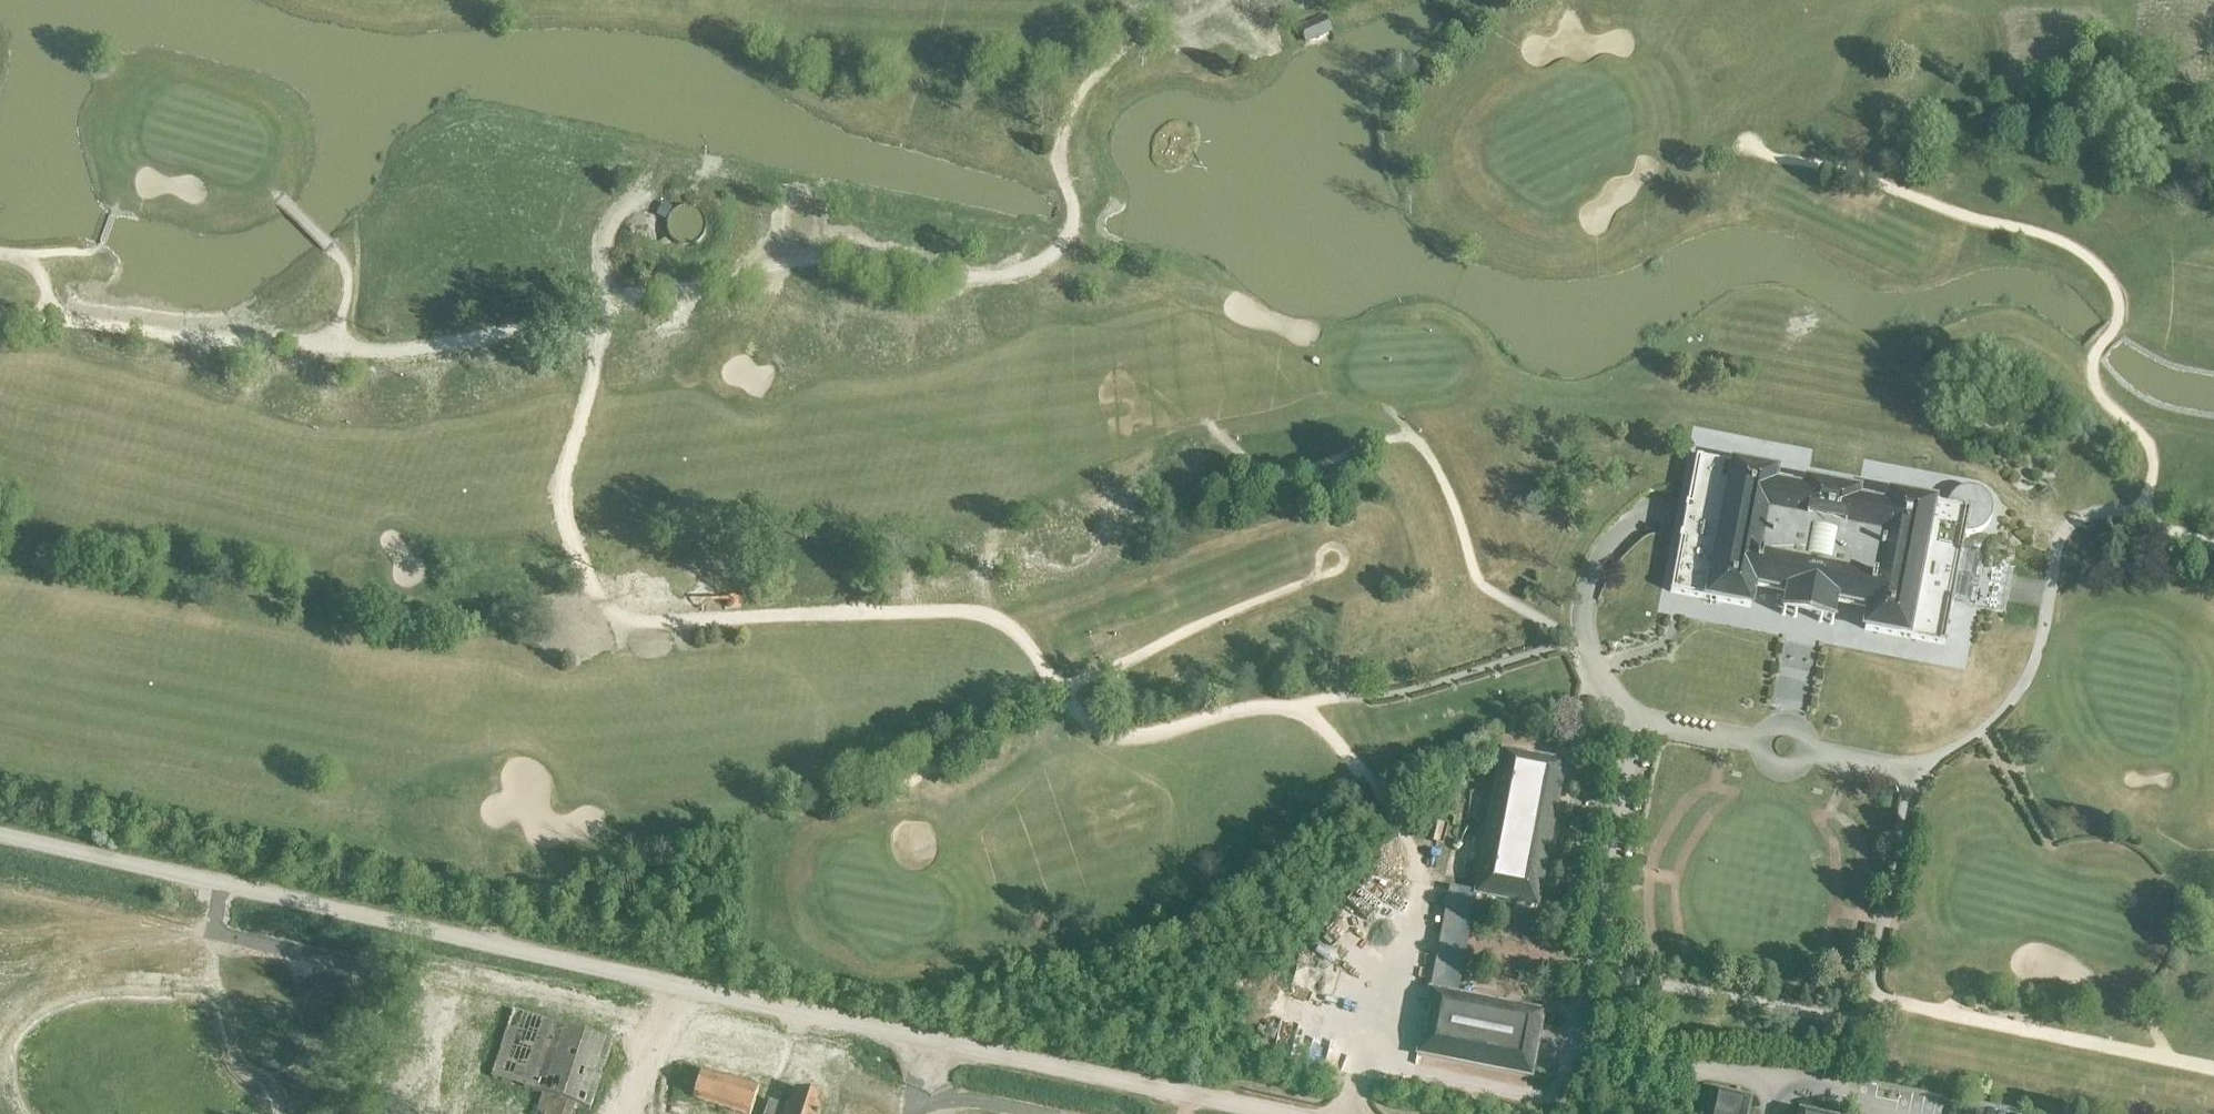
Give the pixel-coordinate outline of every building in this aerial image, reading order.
[(1961,550),(1965,534),(1967,534),(1974,532),(1980,529),(1985,524),(1990,518),(1993,510),(1994,503),(1992,497),(1988,491),(1983,486),(1976,485),(1968,486),(1960,488),(1955,492),(1949,498),(1946,503),(1945,506),(1889,496),(1887,509),(1855,503),(1857,494),(1806,484),(1804,493),(1772,487),(1774,474),(1695,458),(1670,592),(1749,607),(1754,581),(1786,587),(1784,598),(1787,599),(1787,598),(1832,606),(1832,607),(1835,608),(1837,597),(1869,603),(1864,629),(1943,644),(1951,605),(1952,605),(1954,600),(1952,599),(1960,556),(1962,556),(1963,551),(1961,550)] [(1476,895),(1476,897),(1537,908),(1564,764),(1502,752),(1475,895),(1476,895)] [(1451,890),(1442,936),(1467,941),(1467,940),(1476,897),(1476,895),(1475,895),(1454,891),(1451,890)] [(1420,1038),(1417,1056),(1526,1078),(1531,1079),(1541,1027),(1543,1013),(1457,997),(1431,992),(1429,991),(1425,1010),(1438,1013),(1433,1041),(1420,1038)] [(589,1110),(612,1044),(514,1010),(492,1077),(589,1110)] [(758,1090),(679,1065),(670,1095),(731,1113),(751,1113),(758,1090)] [(823,1101),(795,1092),(789,1108),(785,1107),(782,1113),(818,1113),(823,1101)] [(1709,1113),(1746,1113),(1748,1104),(1713,1096),(1709,1113)]
